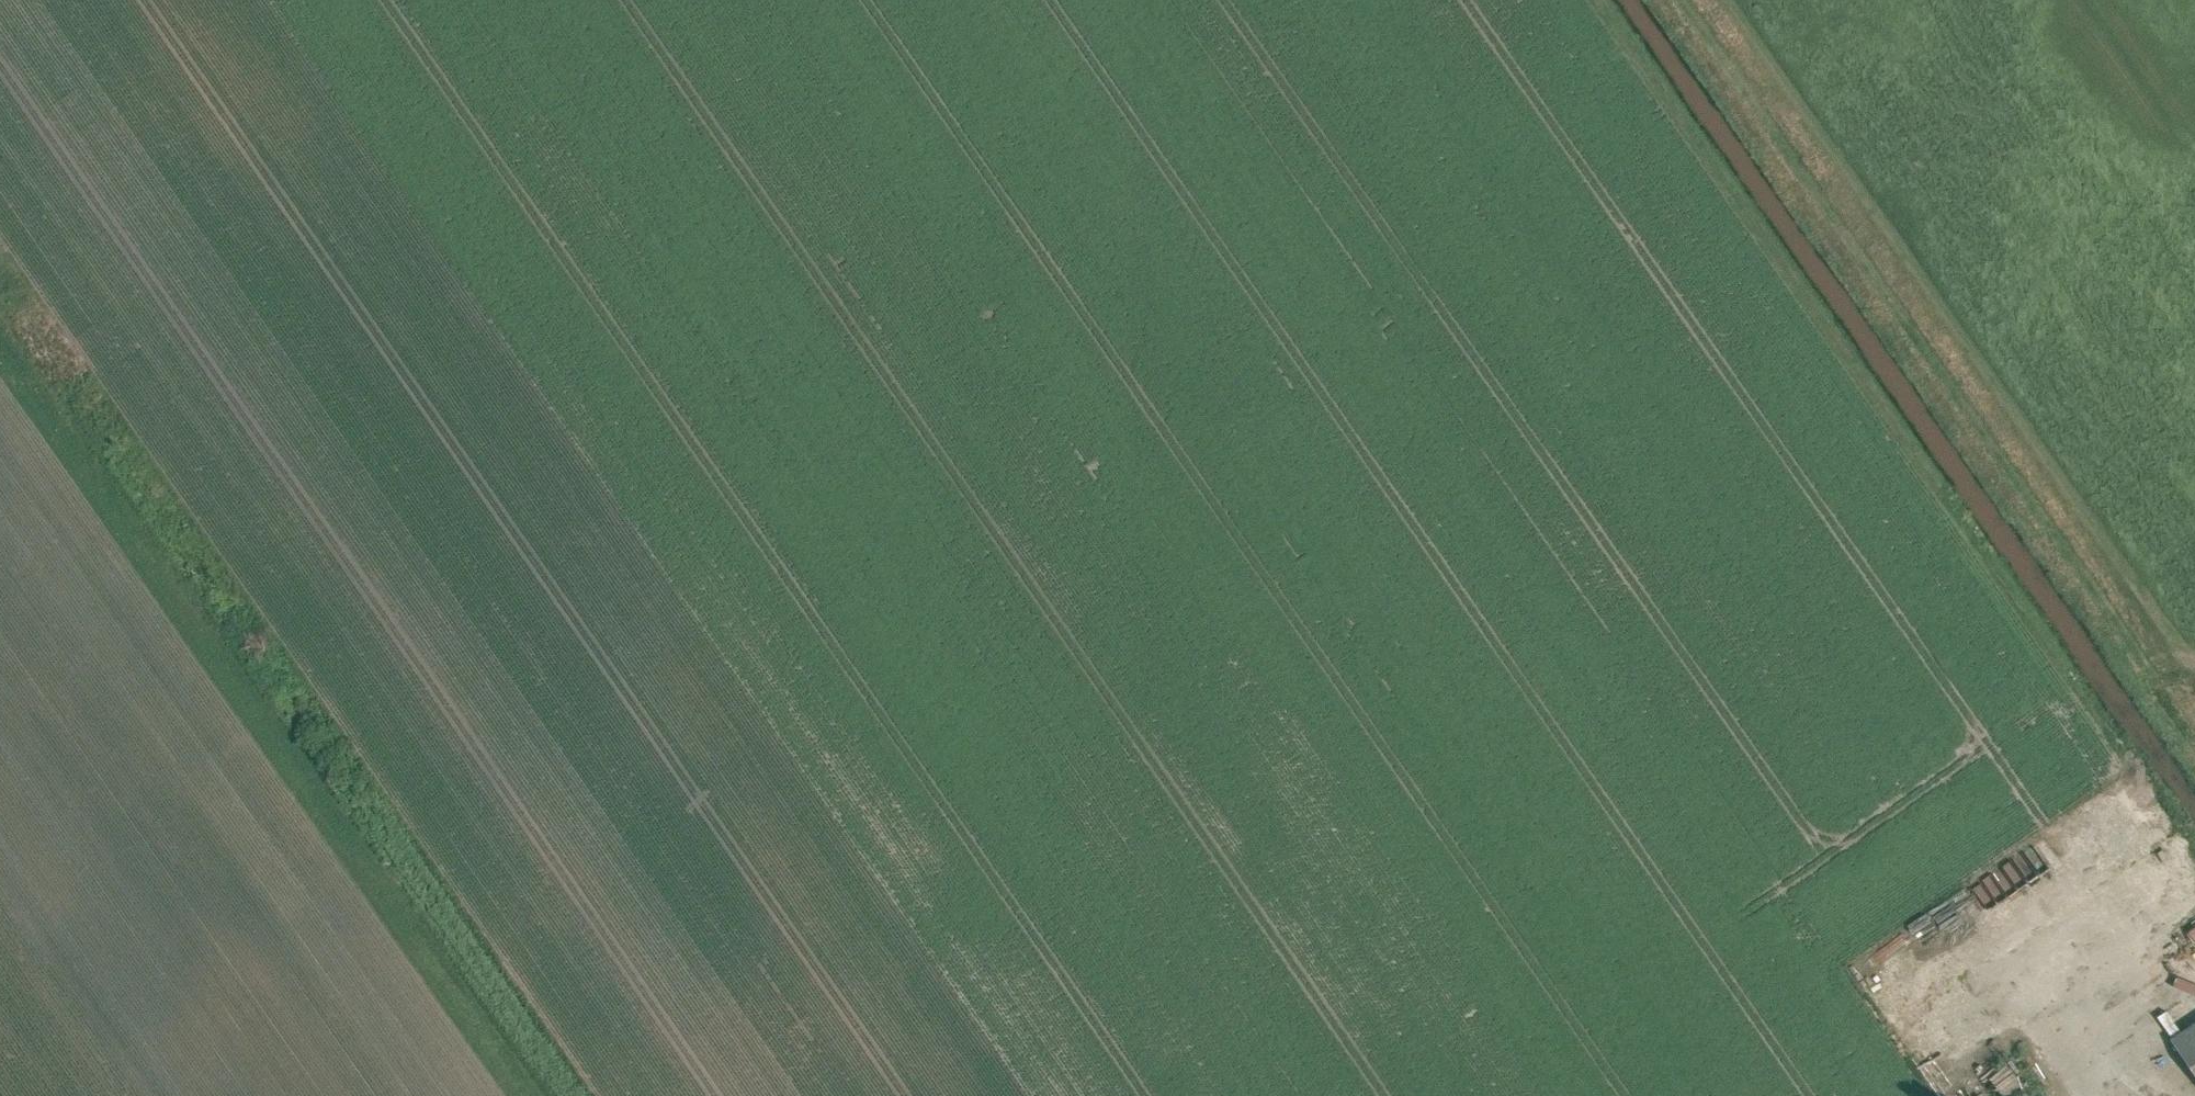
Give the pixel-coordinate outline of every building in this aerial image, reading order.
[(2194,1074),(2194,1025),(2172,1041),(2194,1074)]
